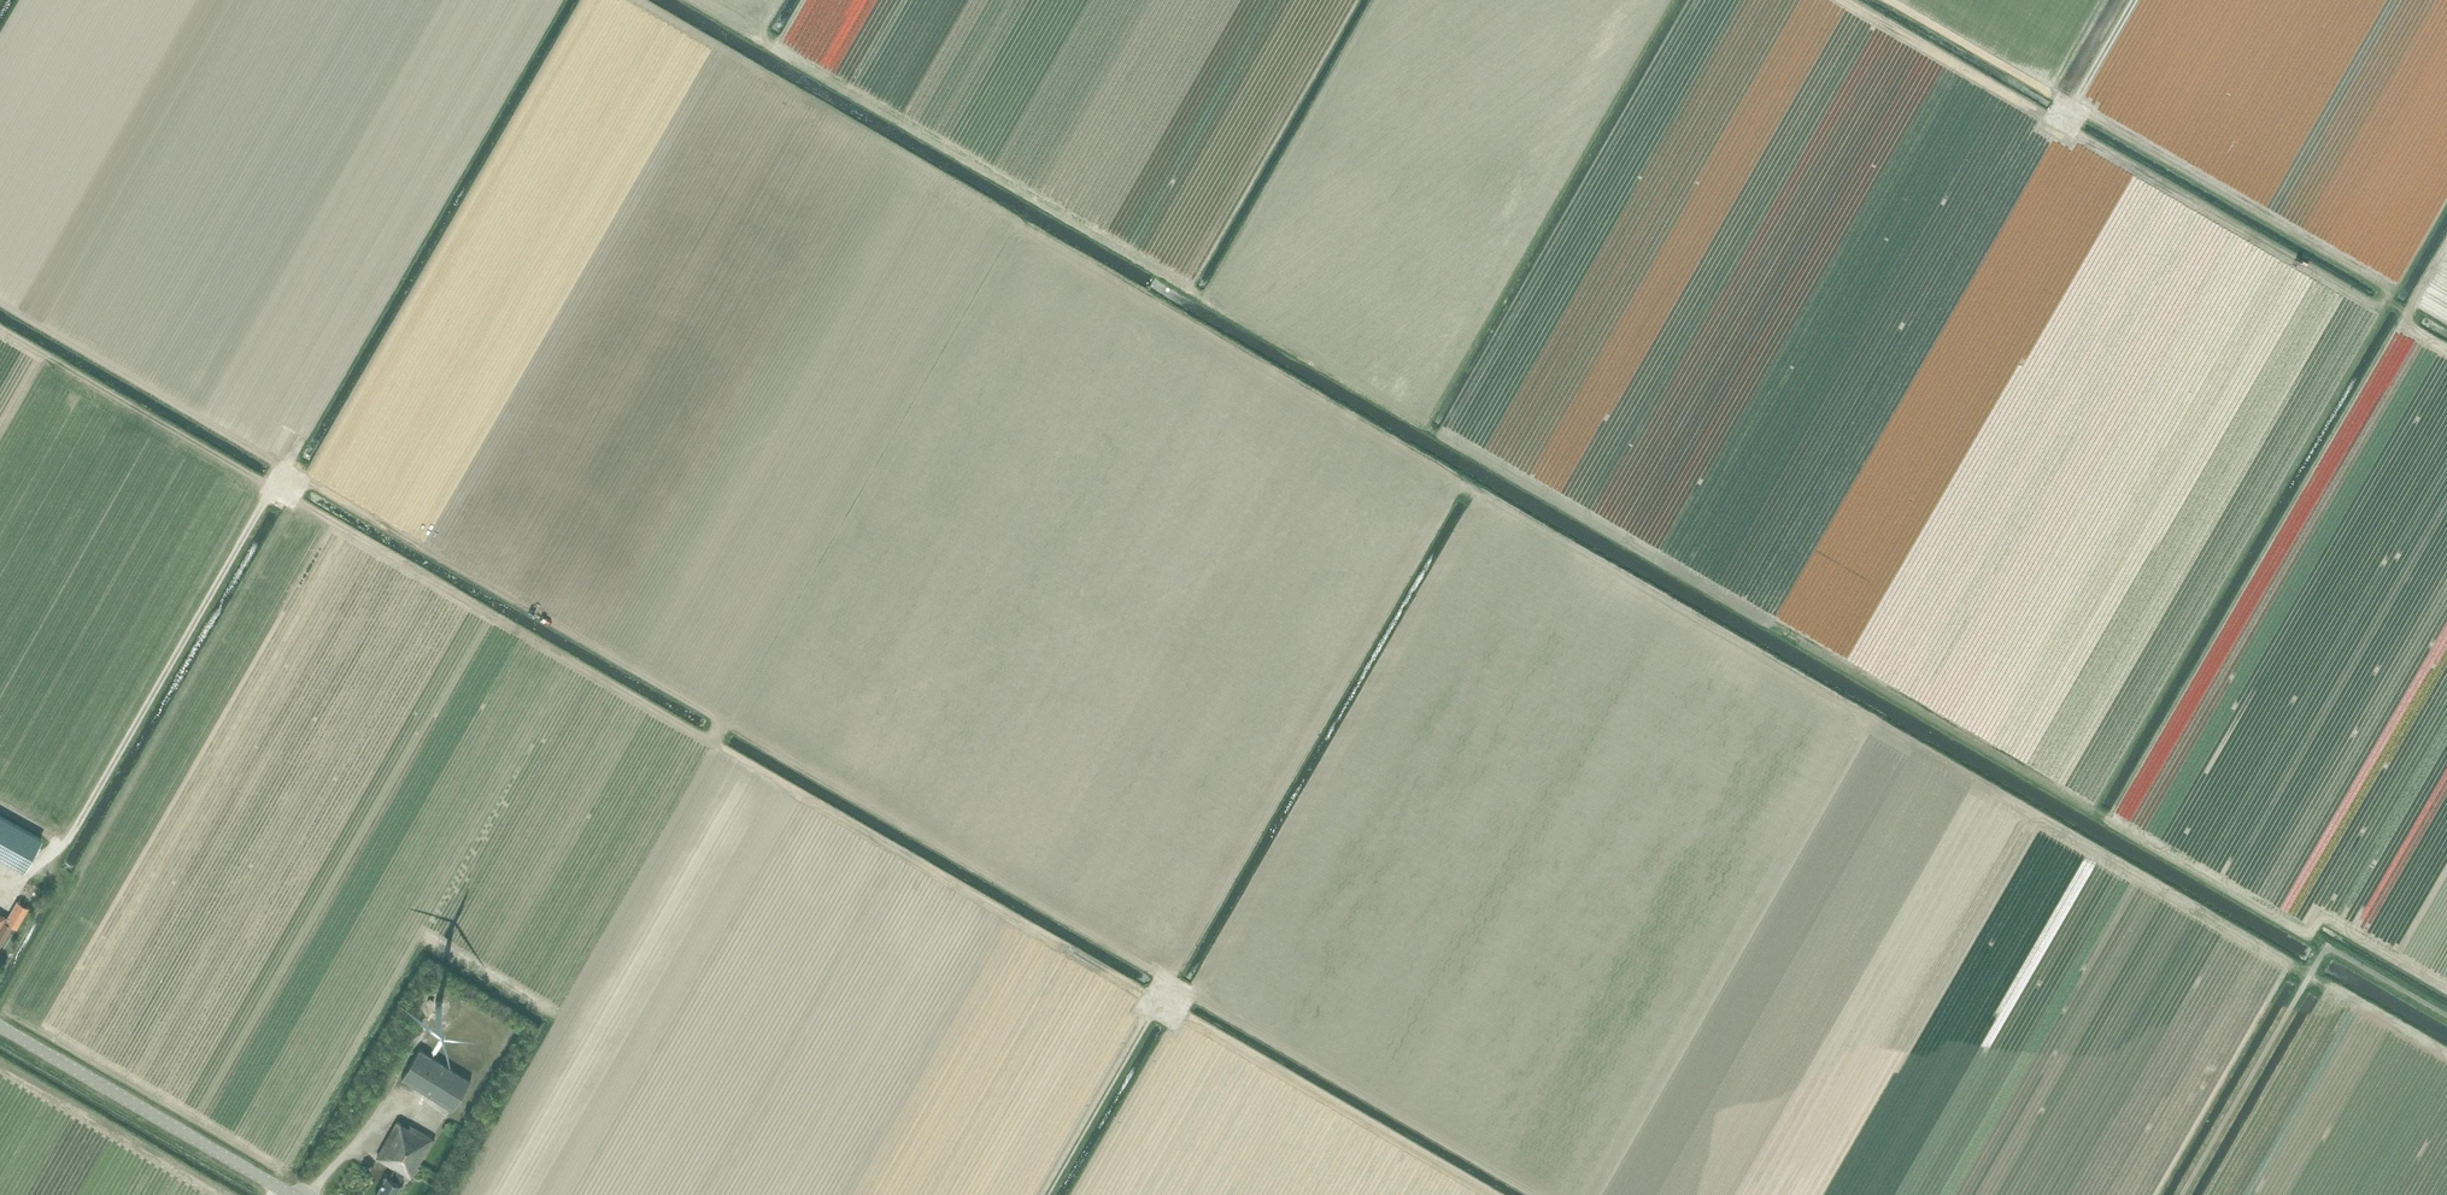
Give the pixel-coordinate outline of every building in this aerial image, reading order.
[(0,814),(0,859),(24,872),(43,838),(0,814)] [(43,905),(52,887),(39,880),(29,898),(43,905)] [(12,926),(17,929),(29,907),(18,901),(9,917),(0,912),(0,948),(12,926)] [(453,1110),(471,1080),(420,1049),(402,1078),(453,1110)] [(433,1138),(411,1125),(409,1127),(397,1121),(377,1157),(394,1168),(389,1177),(386,1175),(376,1194),(377,1194),(395,1194),(401,1184),(400,1183),(405,1173),(411,1176),(433,1138)]
